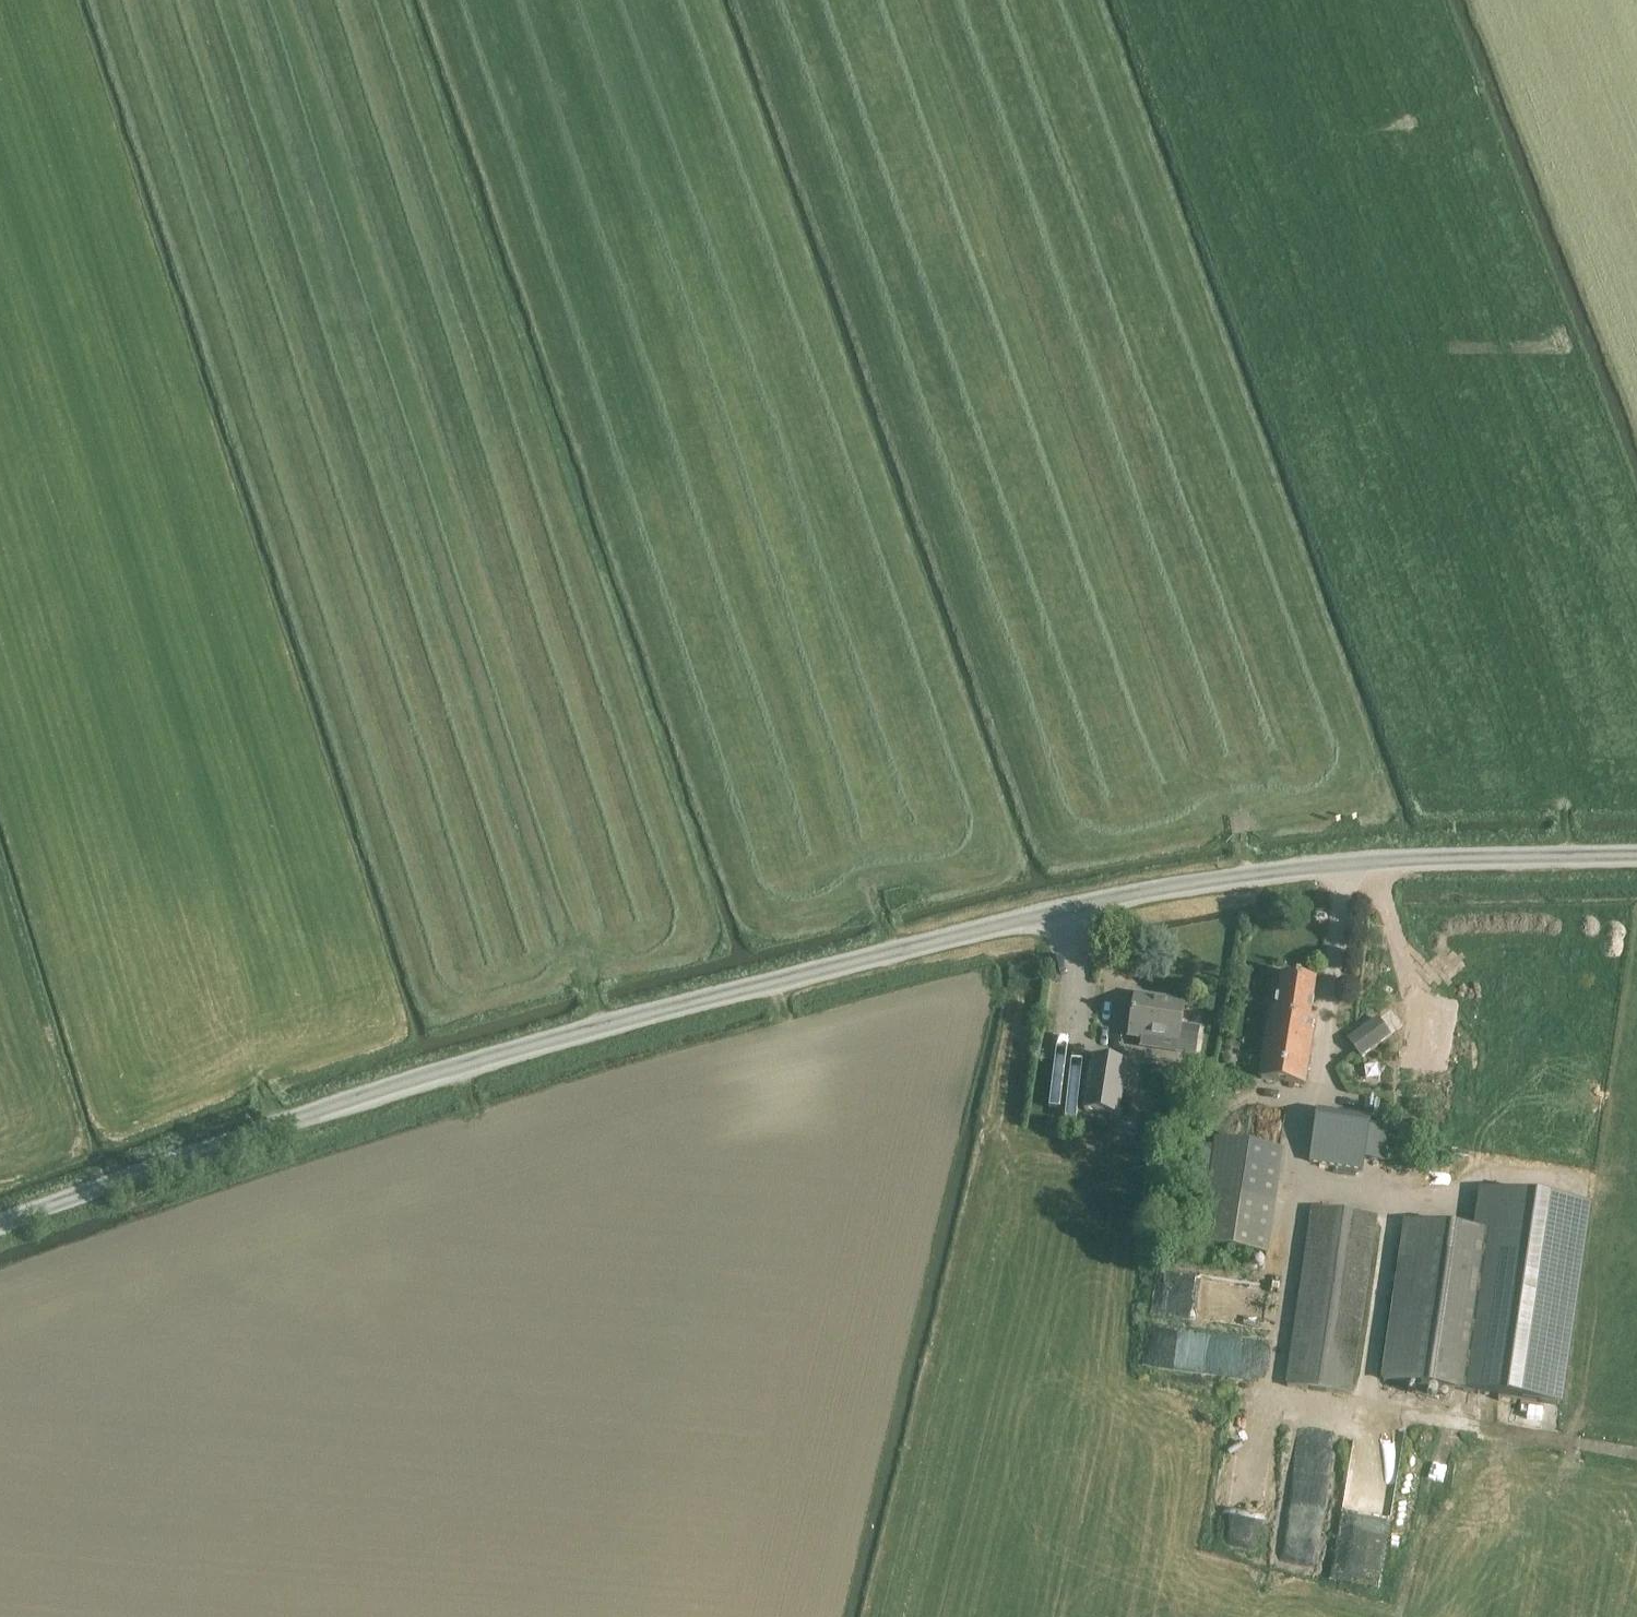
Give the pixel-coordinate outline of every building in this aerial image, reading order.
[(1281,974),(1275,1012),(1271,1012),(1260,1078),(1306,1085),(1316,1018),(1311,1017),(1317,979),(1281,974)] [(1185,1003),(1149,997),(1148,1001),(1135,1000),(1129,1036),(1131,1036),(1131,1031),(1178,1038),(1176,1050),(1195,1053),(1199,1028),(1181,1026),(1185,1003)] [(1362,1057),(1390,1035),(1377,1017),(1348,1039),(1362,1057)] [(1091,1056),(1083,1110),(1120,1116),(1128,1061),(1091,1056)] [(1065,1058),(1052,1113),(1063,1116),(1076,1060),(1065,1058)] [(1318,1109),(1309,1162),(1324,1164),(1323,1170),(1338,1172),(1338,1166),(1362,1170),(1364,1158),(1385,1161),(1390,1128),(1369,1125),(1371,1118),(1318,1109)] [(1215,1140),(1199,1246),(1268,1257),(1284,1150),(1215,1140)] [(1559,1405),(1588,1204),(1481,1188),(1475,1230),(1406,1220),(1383,1379),(1559,1405)] [(1311,1208),(1285,1384),(1352,1393),(1379,1217),(1311,1208)] [(1194,1366),(1197,1331),(1148,1327),(1145,1361),(1194,1366)] [(1258,1479),(1231,1478),(1230,1541),(1256,1542),(1258,1479)] [(1339,1579),(1379,1579),(1380,1518),(1340,1518),(1339,1579)]
